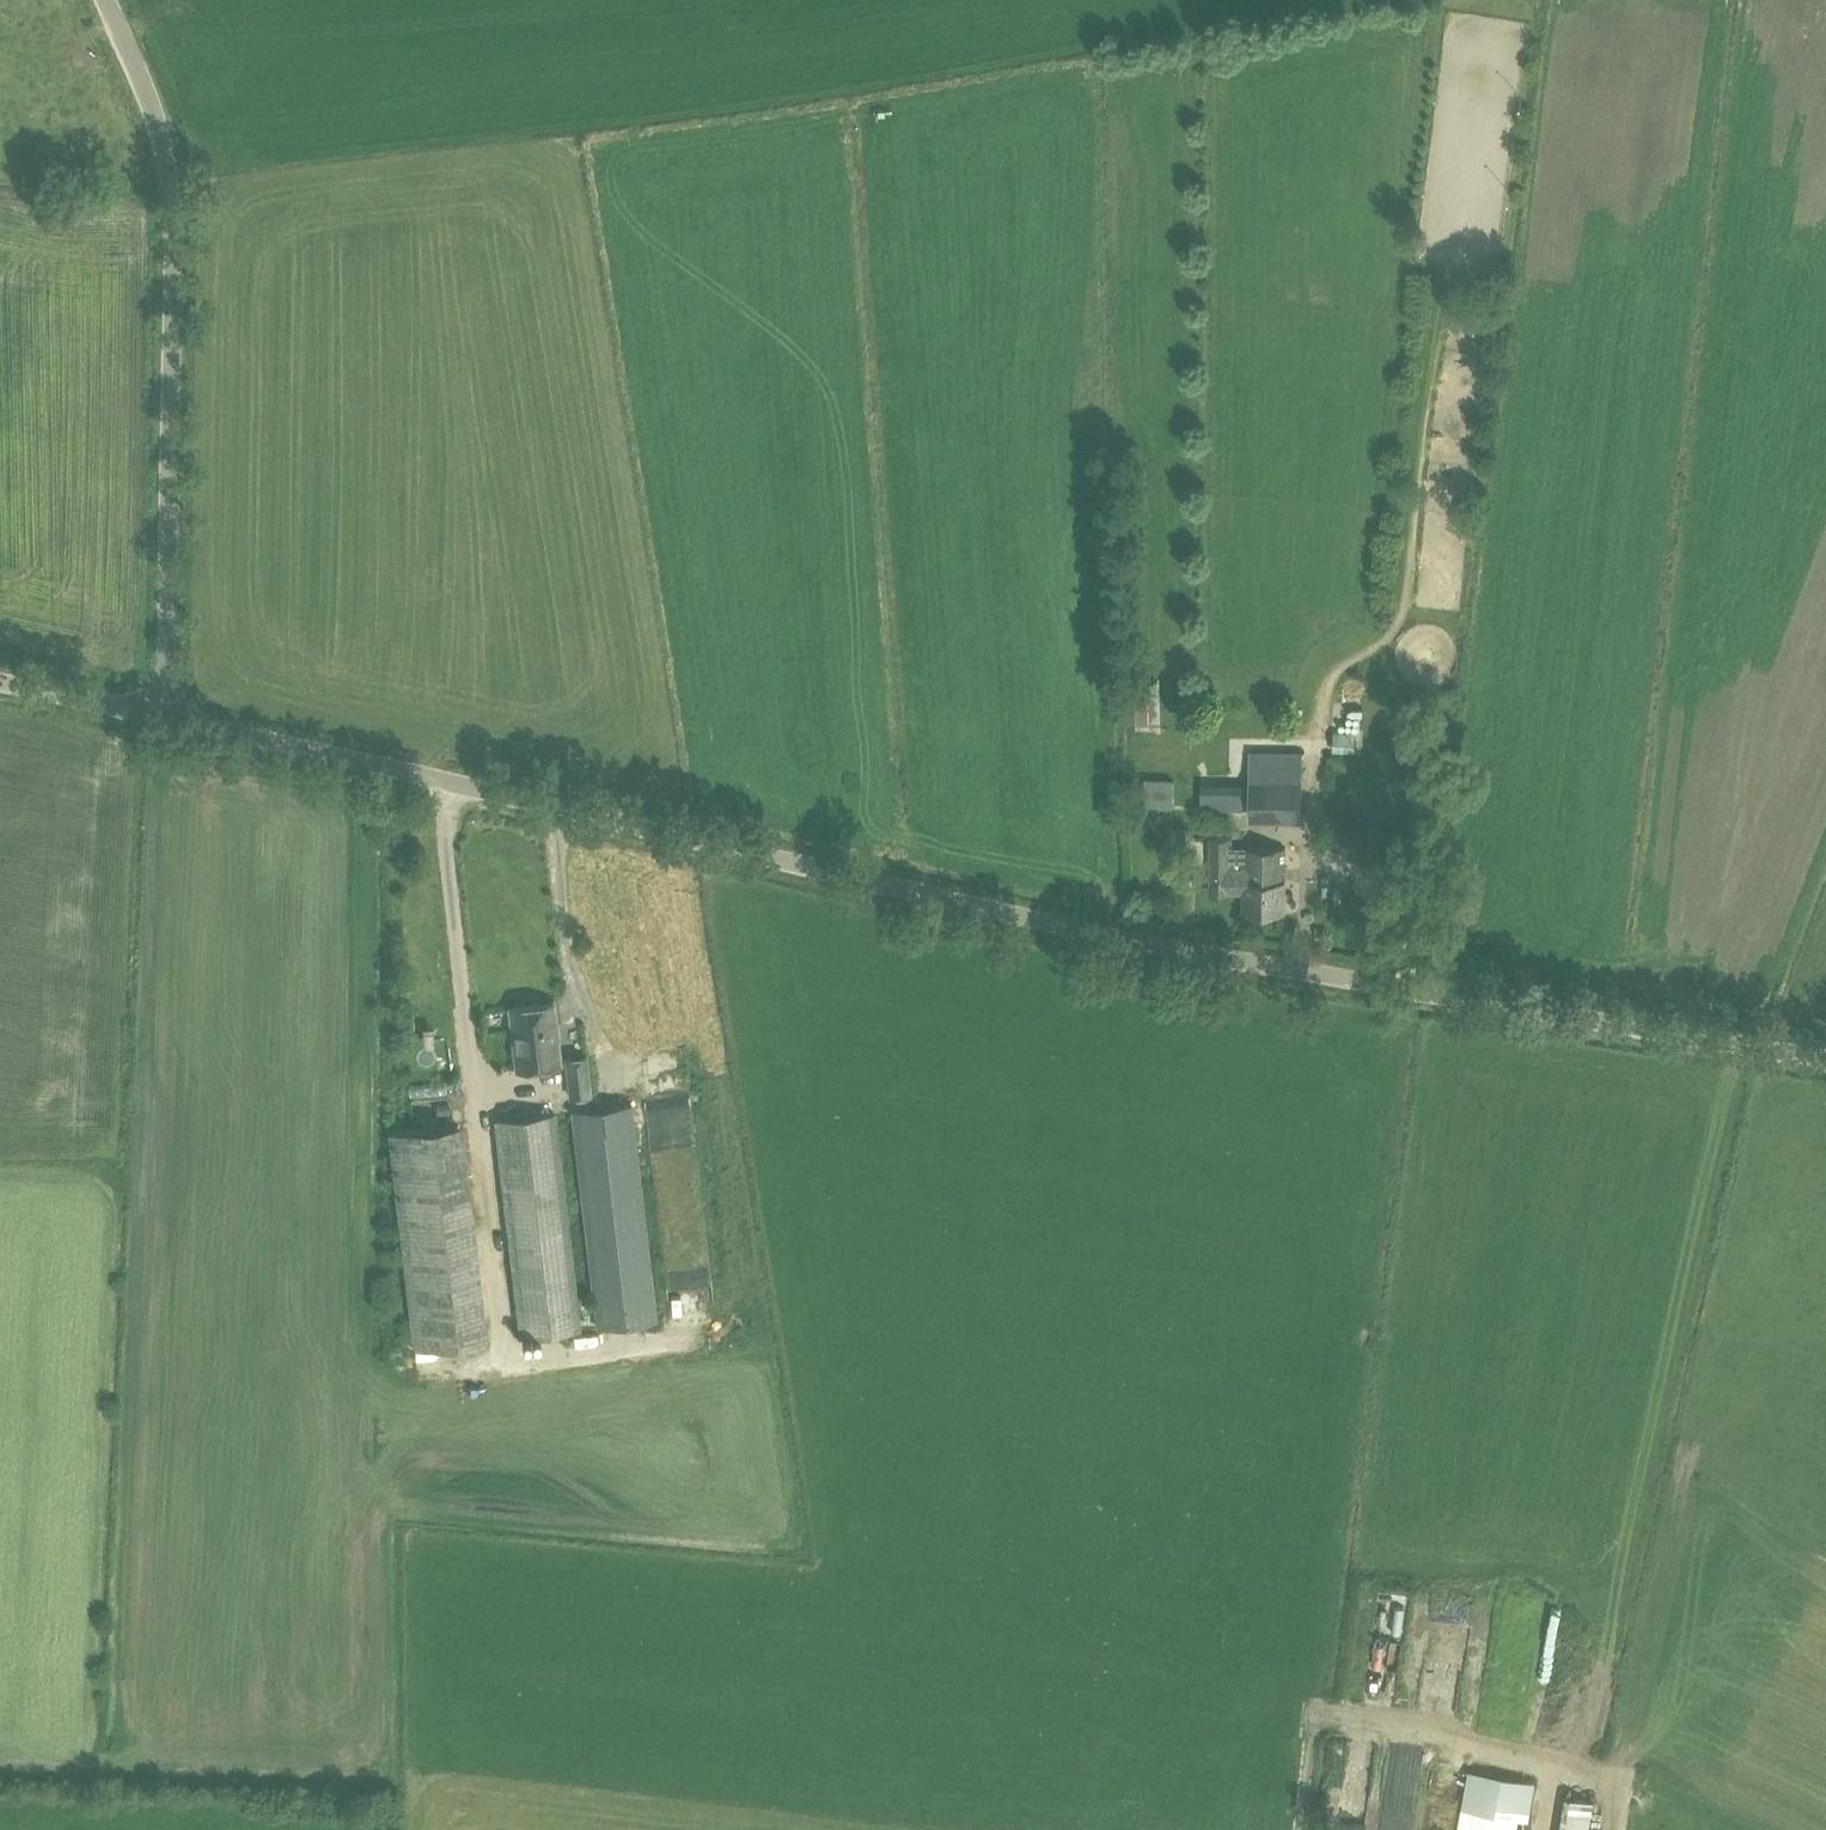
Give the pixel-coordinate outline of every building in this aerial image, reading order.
[(1133,702),(1133,721),(1156,721),(1156,702),(1133,702)] [(1250,751),(1250,819),(1302,820),(1303,751),(1250,751)] [(1174,806),(1175,784),(1175,781),(1147,780),(1145,804),(1174,806)] [(1244,791),(1201,790),(1200,808),(1244,809),(1244,791)] [(1138,819),(1138,840),(1151,840),(1151,819),(1138,819)] [(1187,828),(1168,828),(1167,843),(1187,843),(1187,828)] [(1210,838),(1210,893),(1243,895),(1243,909),(1286,910),(1287,849),(1232,848),(1232,837),(1210,838)] [(1303,921),(1283,921),(1283,949),(1302,949),(1303,921)] [(553,1003),(510,1008),(517,1068),(560,1064),(553,1003)] [(590,1094),(586,1056),(567,1058),(571,1096),(590,1094)] [(657,1320),(632,1103),(573,1110),(598,1327),(657,1320)] [(449,1119),(448,1104),(419,1105),(420,1120),(449,1119)] [(580,1329),(555,1112),(496,1119),(521,1336),(580,1329)] [(412,1344),(485,1335),(459,1117),(387,1126),(412,1344)] [(664,1230),(664,1287),(702,1287),(702,1230),(664,1230)] [(1399,1629),(1398,1598),(1379,1598),(1380,1630),(1399,1629)] [(1532,1799),(1535,1781),(1469,1770),(1466,1788),(1459,1829),(1527,1829),(1532,1799)] [(1555,1829),(1583,1829),(1586,1793),(1559,1790),(1555,1829)]
